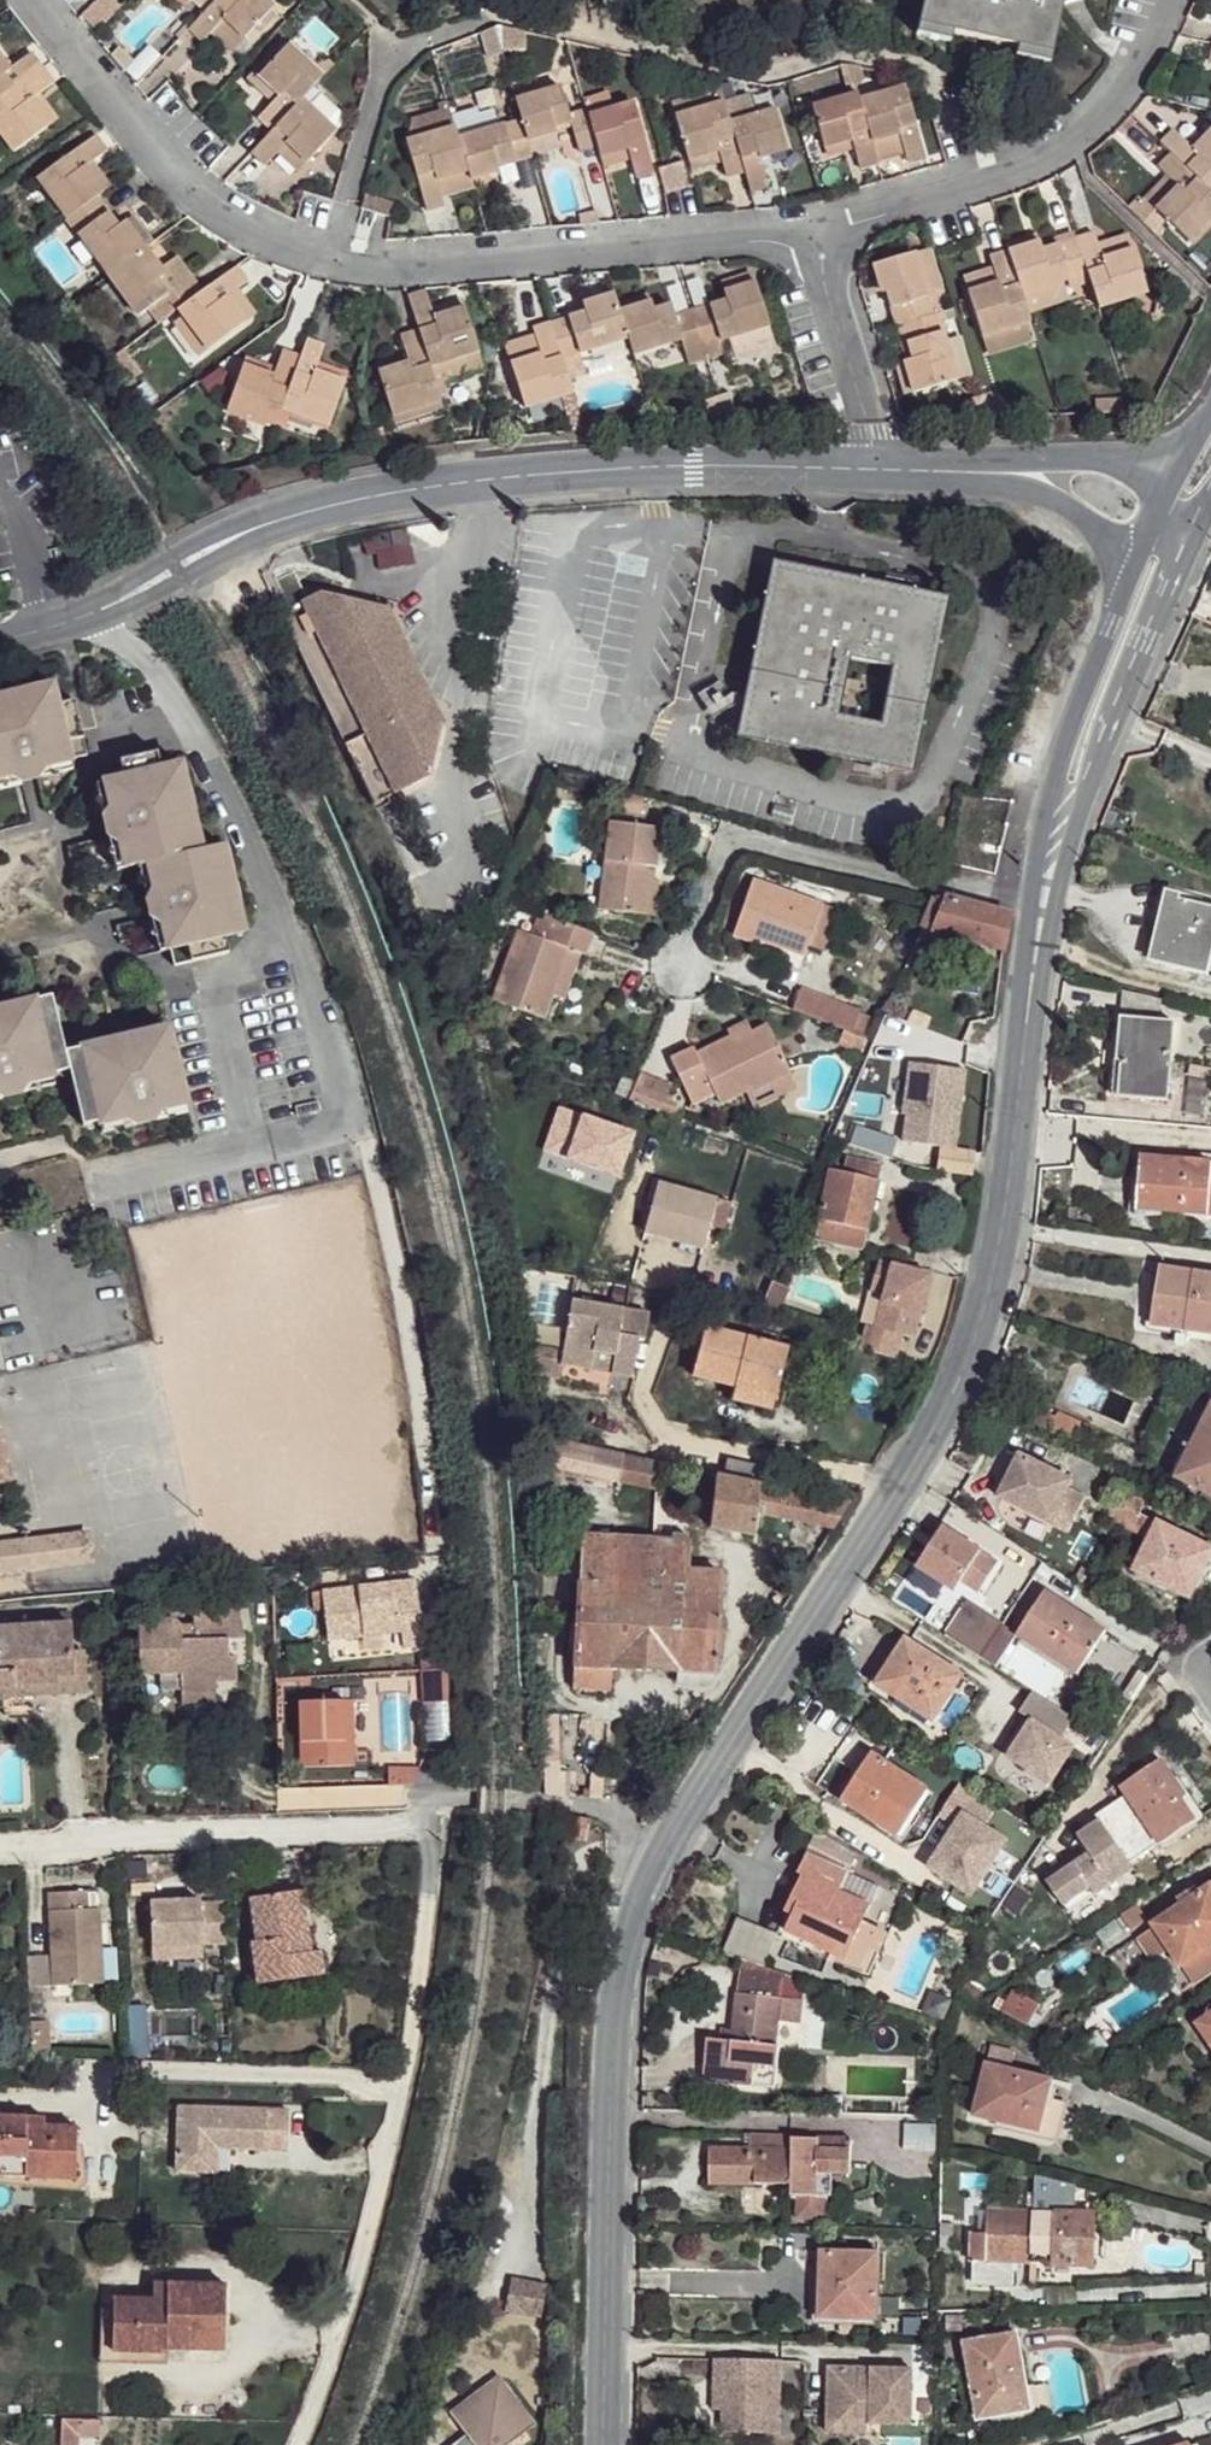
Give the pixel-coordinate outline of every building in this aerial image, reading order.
[(265,0),(221,0),(218,3),(190,33),(203,47),(224,23),(247,45),(276,10),(265,0)] [(920,36),(952,43),(954,34),(1021,49),(1019,57),(1052,65),(1065,8),(1084,0),(928,0),(920,36)] [(656,10),(644,7),(638,30),(651,34),(656,10)] [(324,80),(291,47),(260,80),(281,100),(262,123),(274,135),(254,157),(267,169),(287,147),(309,165),(338,134),(305,102),(324,80)] [(32,56),(12,70),(0,54),(0,105),(43,70),(32,56)] [(43,70),(0,105),(0,136),(14,154),(52,125),(35,101),(54,85),(43,70)] [(563,88),(517,101),(524,122),(532,145),(560,136),(559,130),(575,127),(582,154),(601,150),(592,115),(590,113),(572,116),(563,88)] [(861,94),(817,107),(829,152),(857,145),(864,172),(882,168),(877,145),(903,139),(912,166),(930,161),(908,89),(863,100),(861,94)] [(726,103),(678,117),(693,162),(722,155),(730,180),(749,176),(734,123),(726,103)] [(634,104),(592,115),(601,150),(606,161),(631,153),(640,181),(657,178),(634,104)] [(778,110),(734,123),(749,176),(756,196),(773,190),(768,161),(791,154),(778,110)] [(524,122),(460,140),(472,175),(475,185),(503,176),(502,170),(535,161),(532,145),(524,122)] [(458,129),(410,143),(430,214),(448,209),(441,186),(472,175),(460,140),(458,129)] [(1195,148),(1176,131),(1162,144),(1173,155),(1210,191),(1210,132),(1195,148)] [(109,152),(98,137),(38,188),(107,278),(146,248),(128,224),(122,229),(100,200),(108,193),(90,169),(109,152)] [(1173,155),(1161,169),(1178,186),(1157,211),(1192,245),(1210,223),(1210,191),(1173,155)] [(658,166),(661,191),(687,188),(684,162),(658,166)] [(1096,233),(1079,238),(1091,277),(1101,310),(1151,296),(1136,250),(1105,258),(1096,233)] [(1041,241),(1009,250),(1025,297),(1091,277),(1079,238),(1043,249),(1041,241)] [(167,276),(146,248),(107,278),(139,320),(158,308),(172,296),(162,281),(167,276)] [(1009,250),(991,254),(999,284),(969,291),(983,338),(1033,324),(1025,297),(1009,250)] [(917,255),(873,266),(883,294),(889,293),(898,328),(903,328),(937,316),(917,255)] [(201,297),(179,314),(208,354),(249,325),(230,299),(251,283),(239,269),(201,297)] [(727,292),(760,283),(757,273),(724,284),(727,292)] [(193,282),(182,291),(172,296),(158,308),(168,321),(179,314),(201,297),(193,282)] [(773,329),(760,283),(727,292),(728,300),(676,316),(671,304),(657,308),(655,302),(621,311),(632,342),(637,357),(683,343),(688,355),(773,329)] [(577,398),(567,363),(578,359),(632,342),(621,311),(615,296),(585,304),(587,313),(532,330),(541,356),(513,366),(529,413),(577,398)] [(410,298),(419,327),(420,333),(433,370),(482,357),(477,338),(466,310),(436,318),(429,297),(410,298)] [(937,316),(903,328),(912,360),(904,362),(914,394),(961,381),(941,316),(937,316)] [(420,333),(402,341),(409,362),(381,373),(395,421),(445,406),(433,370),(420,333)] [(328,348),(310,342),(304,359),(284,414),(332,429),(348,385),(319,375),(328,348)] [(304,359),(285,352),(275,380),(246,369),(229,415),(279,430),(284,414),(304,359)] [(913,778),(926,709),(948,599),(775,564),(751,674),(740,740),(913,778)] [(265,573),(255,578),(326,719),(333,738),(371,813),(422,791),(435,739),(430,733),(419,722),(409,713),(400,703),(395,695),(385,675),(384,661),(382,647),(382,621),(379,616),(315,600),(304,606),(289,579),(272,585),(265,573)] [(78,699),(65,701),(60,680),(0,694),(0,786),(80,766),(80,765),(78,758),(91,755),(78,699)] [(103,765),(105,769),(107,780),(97,782),(114,866),(144,862),(165,949),(178,949),(182,962),(236,951),(234,935),(253,930),(233,840),(204,847),(188,771),(186,762),(164,766),(161,753),(103,765)] [(662,824),(613,816),(597,904),(641,912),(651,865),(655,865),(662,824)] [(655,865),(651,865),(641,912),(655,915),(664,866),(655,865)] [(828,902),(759,878),(737,931),(761,941),(764,933),(810,952),(817,936),(828,902)] [(1210,930),(1210,903),(1165,893),(1151,957),(1204,968),(1210,930)] [(947,899),(930,901),(921,927),(1004,950),(1010,917),(947,899)] [(843,907),(828,902),(817,936),(831,940),(843,907)] [(590,927),(540,908),(532,928),(512,920),(484,991),(533,1010),(544,983),(562,940),(576,945),(583,948),(590,927)] [(576,945),(562,940),(544,983),(560,990),(576,945)] [(863,1010),(805,985),(796,1007),(843,1025),(857,1031),(863,1010)] [(1159,1008),(1161,993),(1127,985),(1125,1010),(1159,1008)] [(57,996),(0,1010),(0,1099),(76,1083),(69,1048),(57,996)] [(751,1013),(731,1023),(733,1030),(736,1035),(755,1025),(751,1013)] [(1175,1061),(1178,1022),(1123,1018),(1116,1098),(1173,1101),(1175,1061)] [(694,1040),(670,1050),(692,1096),(713,1085),(719,1095),(752,1080),(755,1086),(793,1068),(770,1020),(755,1025),(736,1035),(733,1030),(698,1046),(694,1040)] [(198,1113),(178,1024),(69,1048),(76,1083),(87,1139),(198,1113)] [(857,1031),(843,1025),(840,1037),(857,1043),(861,1032),(857,1031)] [(793,1068),(755,1086),(761,1097),(798,1080),(793,1068)] [(638,1069),(627,1094),(673,1112),(677,1101),(663,1095),(667,1081),(638,1069)] [(896,1139),(859,1128),(854,1145),(890,1158),(896,1139)] [(943,1152),(941,1174),(971,1177),(973,1156),(943,1152)] [(1210,1192),(1210,1160),(1141,1157),(1138,1211),(1209,1216),(1210,1192)] [(883,1176),(850,1166),(846,1177),(833,1174),(816,1244),(863,1257),(883,1176)] [(720,1201),(664,1185),(649,1237),(707,1254),(714,1231),(720,1201)] [(736,1206),(720,1201),(714,1231),(728,1234),(736,1206)] [(925,1282),(874,1265),(863,1294),(877,1299),(886,1302),(874,1334),(865,1331),(857,1328),(849,1350),(883,1362),(892,1338),(903,1343),(925,1282)] [(1159,1268),(1154,1326),(1210,1334),(1210,1275),(1159,1268)] [(787,1292),(772,1285),(759,1313),(774,1320),(787,1292)] [(886,1302),(877,1299),(865,1331),(874,1334),(886,1302)] [(654,1317),(575,1303),(565,1367),(594,1372),(597,1355),(616,1358),(613,1375),(635,1378),(642,1349),(648,1350),(654,1317)] [(783,1355),(703,1332),(689,1381),(729,1395),(769,1405),(783,1355)] [(769,1405),(729,1395),(727,1406),(767,1416),(769,1405)] [(1171,1474),(1210,1494),(1210,1404),(1191,1448),(1185,1445),(1171,1474)] [(1078,1445),(1086,1425),(1055,1410),(1053,1414),(1046,1411),(1041,1423),(1048,1426),(1045,1431),(1078,1445)] [(3,1479),(3,1473),(8,1471),(0,1435),(0,1479),(3,1479)] [(551,1462),(657,1484),(658,1461),(659,1458),(551,1437),(551,1462)] [(1015,1452),(994,1495),(1063,1531),(1081,1496),(1064,1487),(1068,1479),(1015,1452)] [(761,1485),(766,1467),(729,1459),(725,1477),(761,1485)] [(760,1508),(764,1485),(761,1485),(725,1477),(718,1476),(710,1527),(754,1535),(760,1508)] [(836,1524),(851,1503),(764,1485),(760,1508),(815,1520),(836,1524)] [(1210,1557),(1210,1548),(1159,1523),(1134,1571),(1162,1583),(1165,1578),(1189,1589),(1200,1569),(1205,1572),(1210,1557)] [(687,1540),(580,1532),(572,1691),(607,1692),(608,1667),(715,1671),(720,1569),(686,1568),(687,1540)] [(1013,1569),(958,1533),(932,1573),(970,1597),(976,1587),(993,1599),(1013,1569)] [(87,1534),(0,1544),(0,1579),(93,1567),(87,1534)] [(1191,1598),(1205,1572),(1200,1569),(1189,1589),(1165,1578),(1162,1583),(1162,1584),(1191,1598)] [(961,1592),(941,1578),(931,1594),(951,1607),(957,1597),(961,1592)] [(416,1581),(322,1589),(326,1636),(399,1631),(400,1646),(421,1644),(416,1581)] [(990,1604),(993,1599),(976,1587),(970,1597),(961,1592),(957,1597),(971,1606),(976,1599),(978,1596),(990,1604)] [(1080,1673),(1107,1630),(1048,1591),(1020,1635),(1080,1673)] [(244,1636),(237,1599),(193,1605),(192,1626),(182,1626),(171,1617),(160,1619),(152,1627),(139,1629),(138,1671),(157,1672),(158,1680),(177,1679),(179,1692),(213,1692),(213,1679),(235,1677),(235,1653),(227,1654),(227,1637),(244,1636)] [(1006,1626),(1009,1623),(976,1599),(971,1606),(952,1630),(987,1653),(1006,1626)] [(75,1616),(0,1619),(0,1698),(5,1699),(13,1696),(19,1695),(91,1691),(91,1649),(77,1649),(75,1616)] [(1000,1669),(1020,1635),(1006,1626),(987,1653),(982,1657),(1000,1669)] [(936,1721),(963,1676),(906,1640),(878,1685),(936,1721)] [(443,1669),(419,1670),(419,1702),(444,1702),(443,1669)] [(1076,1717),(1034,1690),(1020,1711),(1033,1719),(1010,1755),(1051,1782),(1075,1746),(1063,1738),(1076,1717)] [(348,1698),(296,1698),(296,1765),(348,1764),(348,1698)] [(898,1836),(926,1792),(870,1756),(840,1801),(898,1836)] [(1135,1870),(1130,1863),(1193,1821),(1178,1799),(1184,1795),(1161,1759),(1120,1787),(1124,1792),(1094,1812),(1098,1818),(1076,1833),(1089,1855),(1076,1863),(1074,1861),(1045,1880),(1068,1914),(1135,1870)] [(994,1800),(964,1781),(943,1814),(959,1824),(937,1860),(973,1883),(1004,1834),(981,1819),(994,1800)] [(841,1890),(848,1873),(808,1854),(798,1874),(803,1876),(794,1899),(800,1901),(793,1915),(787,1931),(845,1959),(847,1954),(858,1933),(869,1904),(841,1890)] [(851,1876),(845,1891),(873,1901),(878,1886),(851,1876)] [(308,1949),(298,1884),(248,1892),(255,1936),(248,1938),(254,1980),(276,1976),(273,1954),(308,1949)] [(1210,1884),(1150,1924),(1152,1928),(1135,1939),(1151,1962),(1167,1951),(1177,1966),(1209,1945),(1210,1944),(1210,1884)] [(83,1906),(83,1888),(52,1889),(53,1907),(83,1906)] [(203,1943),(227,1941),(225,1900),(201,1901),(201,1898),(151,1901),(152,1944),(203,1943)] [(793,1915),(800,1901),(794,1899),(789,1913),(793,1915)] [(104,1946),(103,1906),(83,1906),(53,1907),(54,1954),(27,1954),(28,1984),(55,1983),(95,1982),(95,1946),(104,1946)] [(725,1956),(769,1965),(776,1928),(732,1919),(725,1956)] [(862,1961),(872,1940),(858,1933),(847,1954),(862,1961)] [(203,1943),(152,1944),(153,1957),(203,1955),(203,1943)] [(1209,1945),(1180,1966),(1192,1983),(1210,1971),(1210,1948),(1209,1945)] [(105,1981),(104,1946),(95,1946),(95,1982),(105,1981)] [(319,1971),(316,1948),(308,1949),(273,1954),(276,1976),(319,1971)] [(779,1999),(783,1972),(739,1968),(738,1994),(779,1999)] [(1015,1992),(1003,2014),(1029,2028),(1041,2006),(1015,1992)] [(776,2045),(779,1999),(738,1994),(734,2030),(724,2030),(723,2041),(707,2039),(704,2081),(777,2089),(781,2044),(776,2045)] [(29,2021),(30,2054),(53,2052),(51,2019),(29,2021)] [(1198,2029),(1210,2045),(1210,2019),(1198,2029)] [(1012,2068),(1015,2051),(993,2046),(989,2061),(1012,2068)] [(1040,2131),(1053,2078),(1012,2068),(989,2061),(975,2115),(1040,2131)] [(288,2107),(178,2104),(176,2168),(229,2170),(230,2145),(287,2147),(288,2107)] [(79,2122),(47,2121),(27,2121),(28,2111),(0,2110),(0,2171),(78,2173),(79,2122)] [(28,2111),(27,2121),(47,2121),(48,2111),(28,2111)] [(790,2139),(790,2136),(745,2135),(745,2148),(790,2150),(790,2139)] [(851,2175),(852,2141),(790,2139),(790,2150),(790,2185),(789,2196),(817,2197),(817,2175),(851,2175)] [(790,2185),(790,2150),(745,2148),(708,2147),(707,2184),(790,2185)] [(1062,2191),(1031,2190),(1031,2212),(985,2211),(985,2233),(968,2233),(968,2265),(971,2265),(970,2286),(1012,2287),(1012,2264),(1092,2263),(1092,2213),(1061,2212),(1062,2191)] [(818,2227),(817,2197),(789,2196),(789,2226),(818,2227)] [(953,2247),(953,2228),(939,2228),(938,2247),(953,2247)] [(879,2316),(880,2250),(823,2251),(822,2316),(879,2316)] [(540,2272),(509,2268),(505,2297),(535,2302),(540,2272)] [(224,2348),(226,2281),(168,2279),(167,2292),(113,2293),(112,2347),(167,2349),(166,2345),(224,2348)] [(1032,2411),(1017,2332),(964,2340),(976,2418),(1032,2411)] [(720,2433),(779,2433),(779,2362),(713,2362),(713,2378),(720,2378),(721,2410),(720,2433)] [(497,2363),(451,2400),(463,2415),(466,2419),(443,2438),(449,2444),(502,2444),(497,2439),(533,2409),(497,2363)] [(870,2425),(910,2426),(911,2383),(892,2383),(892,2369),(826,2369),(826,2422),(870,2421),(870,2425)] [(892,2383),(911,2383),(911,2370),(892,2369),(892,2383)] [(463,2415),(434,2440),(438,2444),(449,2444),(443,2438),(466,2419),(463,2415)] [(870,2421),(826,2422),(826,2435),(870,2436),(870,2425),(870,2421)]
